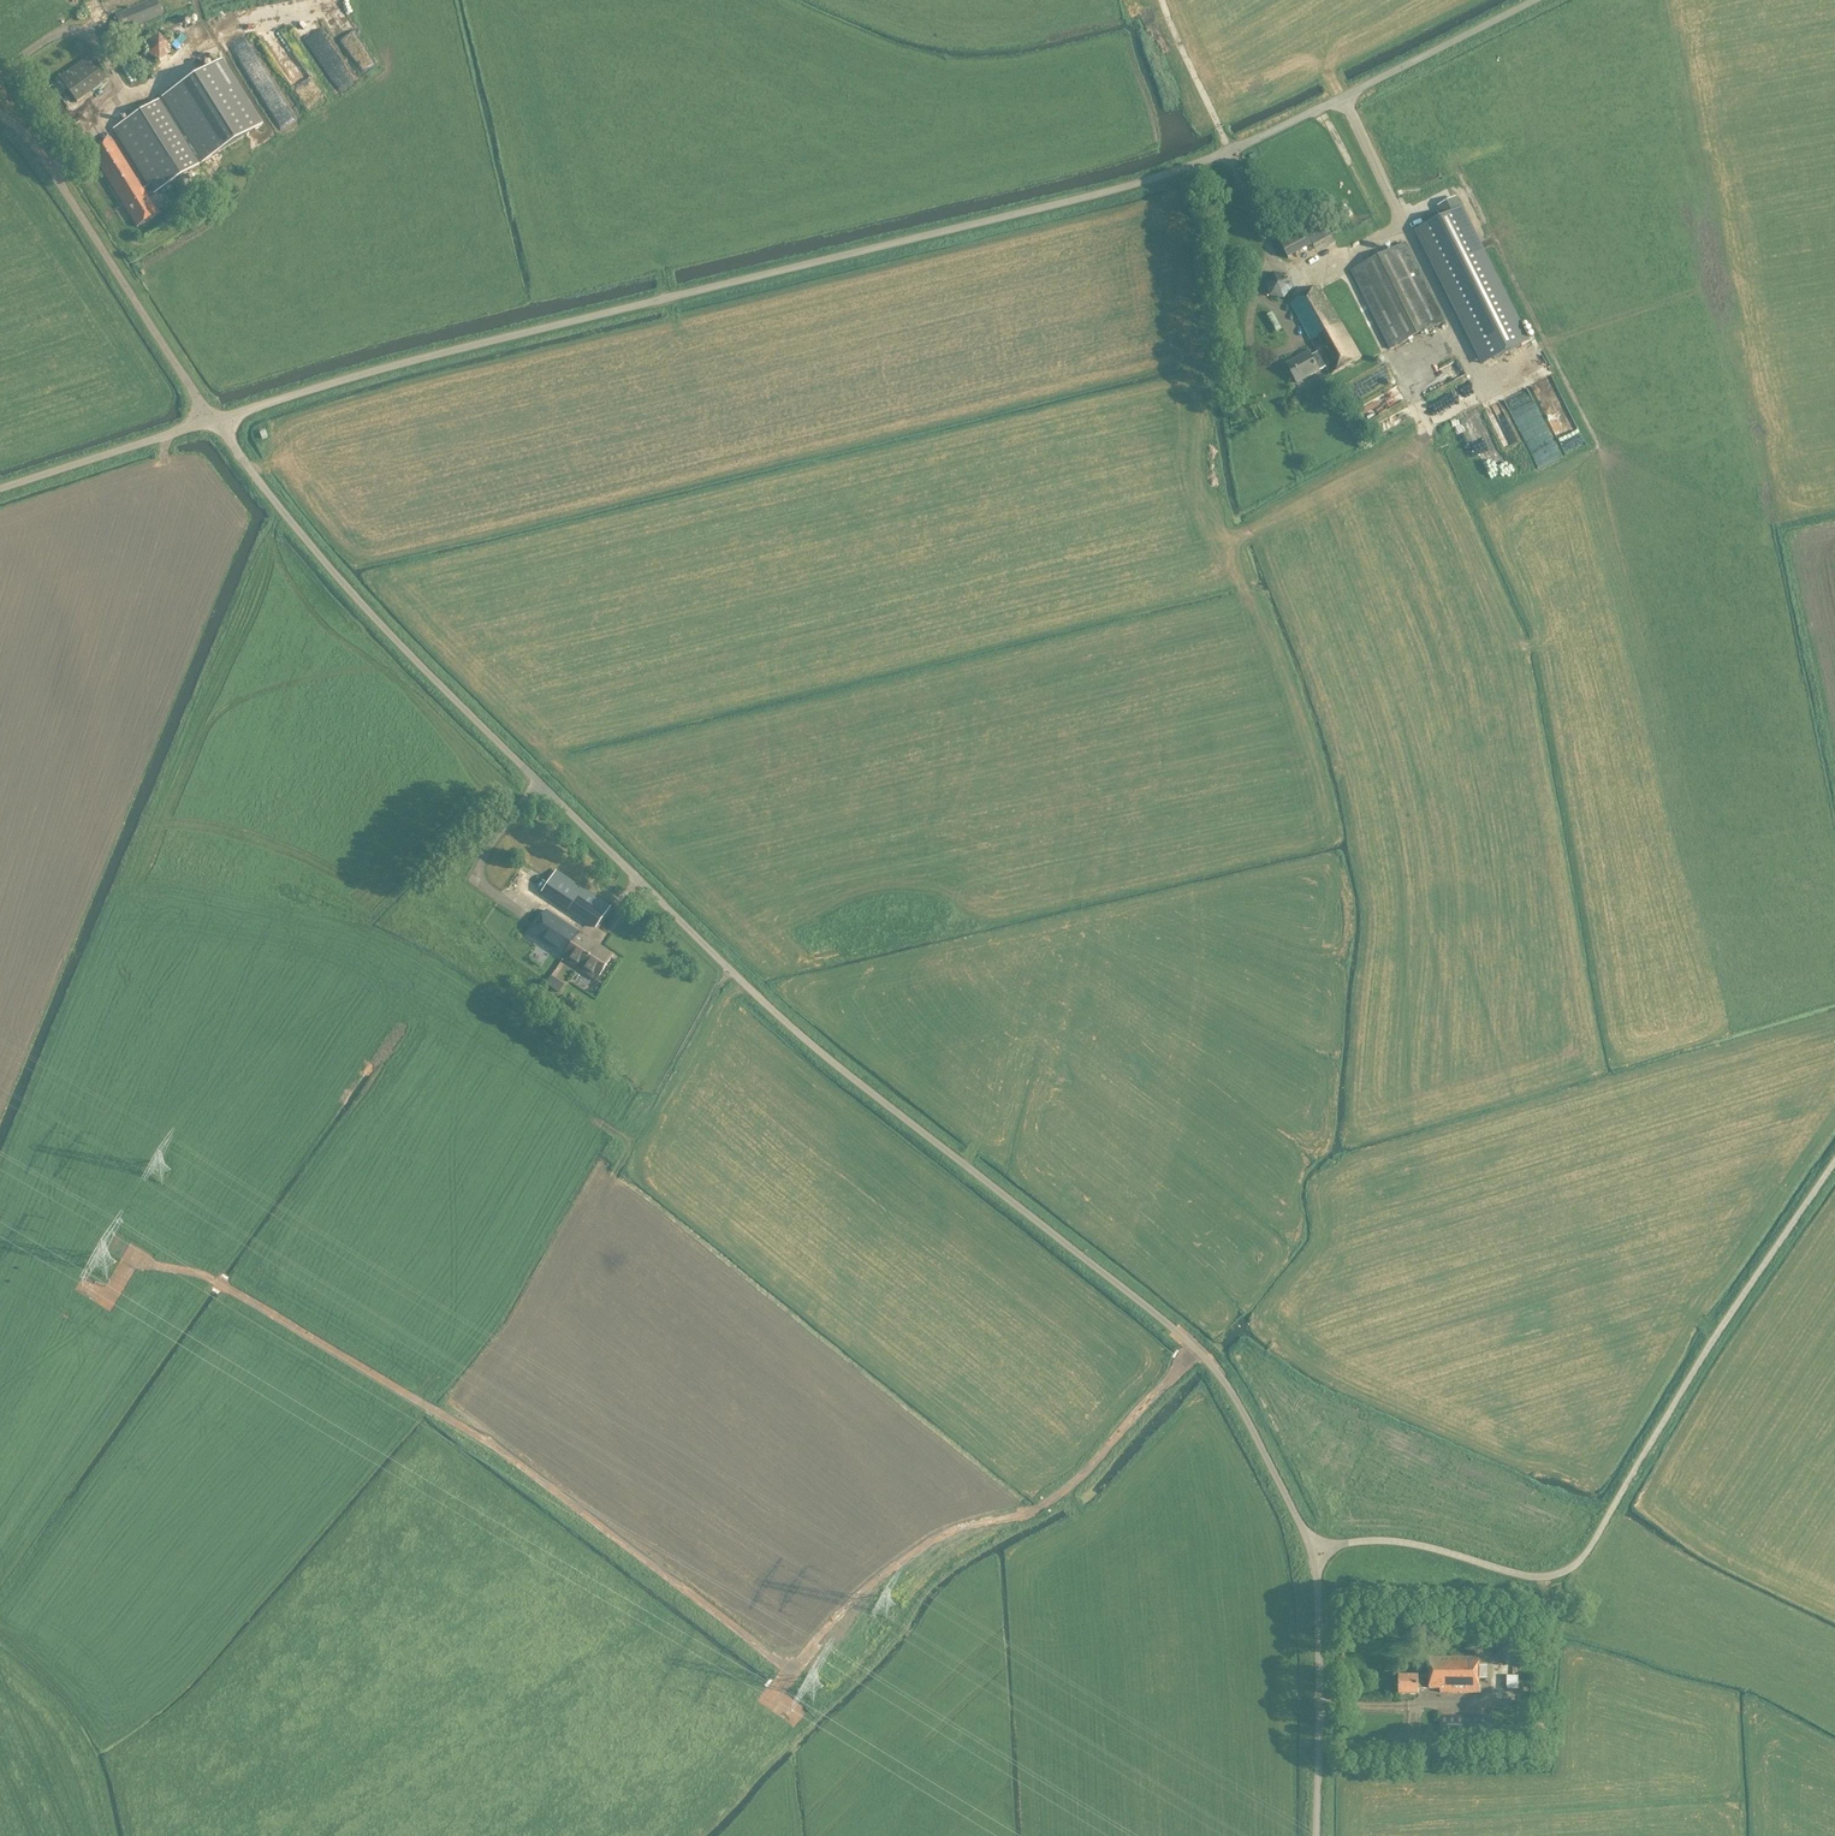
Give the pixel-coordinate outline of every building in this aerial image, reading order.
[(113,11),(120,28),(160,11),(156,0),(139,0),(113,11)] [(165,34),(144,35),(145,52),(165,51),(165,34)] [(290,42),(275,50),(305,100),(320,91),(290,42)] [(335,83),(347,75),(327,44),(315,52),(335,83)] [(106,76),(89,52),(58,75),(75,99),(106,76)] [(220,58),(165,93),(112,126),(146,181),(140,185),(109,135),(88,148),(136,224),(156,211),(145,193),(260,122),(220,58)] [(259,60),(248,65),(265,103),(272,100),(269,94),(273,91),(259,60)] [(1454,194),(1436,203),(1442,214),(1416,227),(1482,360),(1526,338),(1454,194)] [(1301,225),(1277,237),(1286,255),(1310,242),(1301,225)] [(1389,345),(1442,318),(1402,240),(1349,267),(1389,345)] [(1283,278),(1270,271),(1263,284),(1282,294),(1289,281),(1283,278)] [(1307,348),(1285,360),(1295,379),(1318,367),(1316,364),(1322,361),(1328,372),(1359,354),(1318,284),(1288,299),(1315,349),(1309,352),(1307,348)] [(1476,376),(1428,395),(1436,414),(1483,394),(1476,376)] [(1394,381),(1367,393),(1373,405),(1389,398),(1385,388),(1395,383),(1394,381)] [(564,874),(564,873),(554,867),(553,869),(554,869),(542,886),(541,887),(594,923),(594,924),(608,903),(564,874)] [(532,926),(527,933),(560,955),(578,929),(544,907),(532,926)] [(578,929),(560,955),(594,977),(611,952),(600,944),(599,946),(595,944),(597,942),(587,935),(578,929)] [(1496,1640),(1495,1652),(1507,1653),(1508,1641),(1496,1640)] [(1438,1667),(1439,1654),(1428,1654),(1428,1673),(1417,1673),(1397,1673),(1397,1691),(1417,1691),(1417,1685),(1428,1685),(1438,1685),(1439,1685),(1439,1679),(1440,1679),(1440,1667),(1438,1667)] [(1439,1685),(1438,1685),(1438,1689),(1477,1689),(1477,1654),(1439,1654),(1438,1667),(1440,1667),(1440,1679),(1439,1679),(1439,1685)] [(1533,1752),(1534,1743),(1522,1742),(1522,1752),(1533,1752)]
